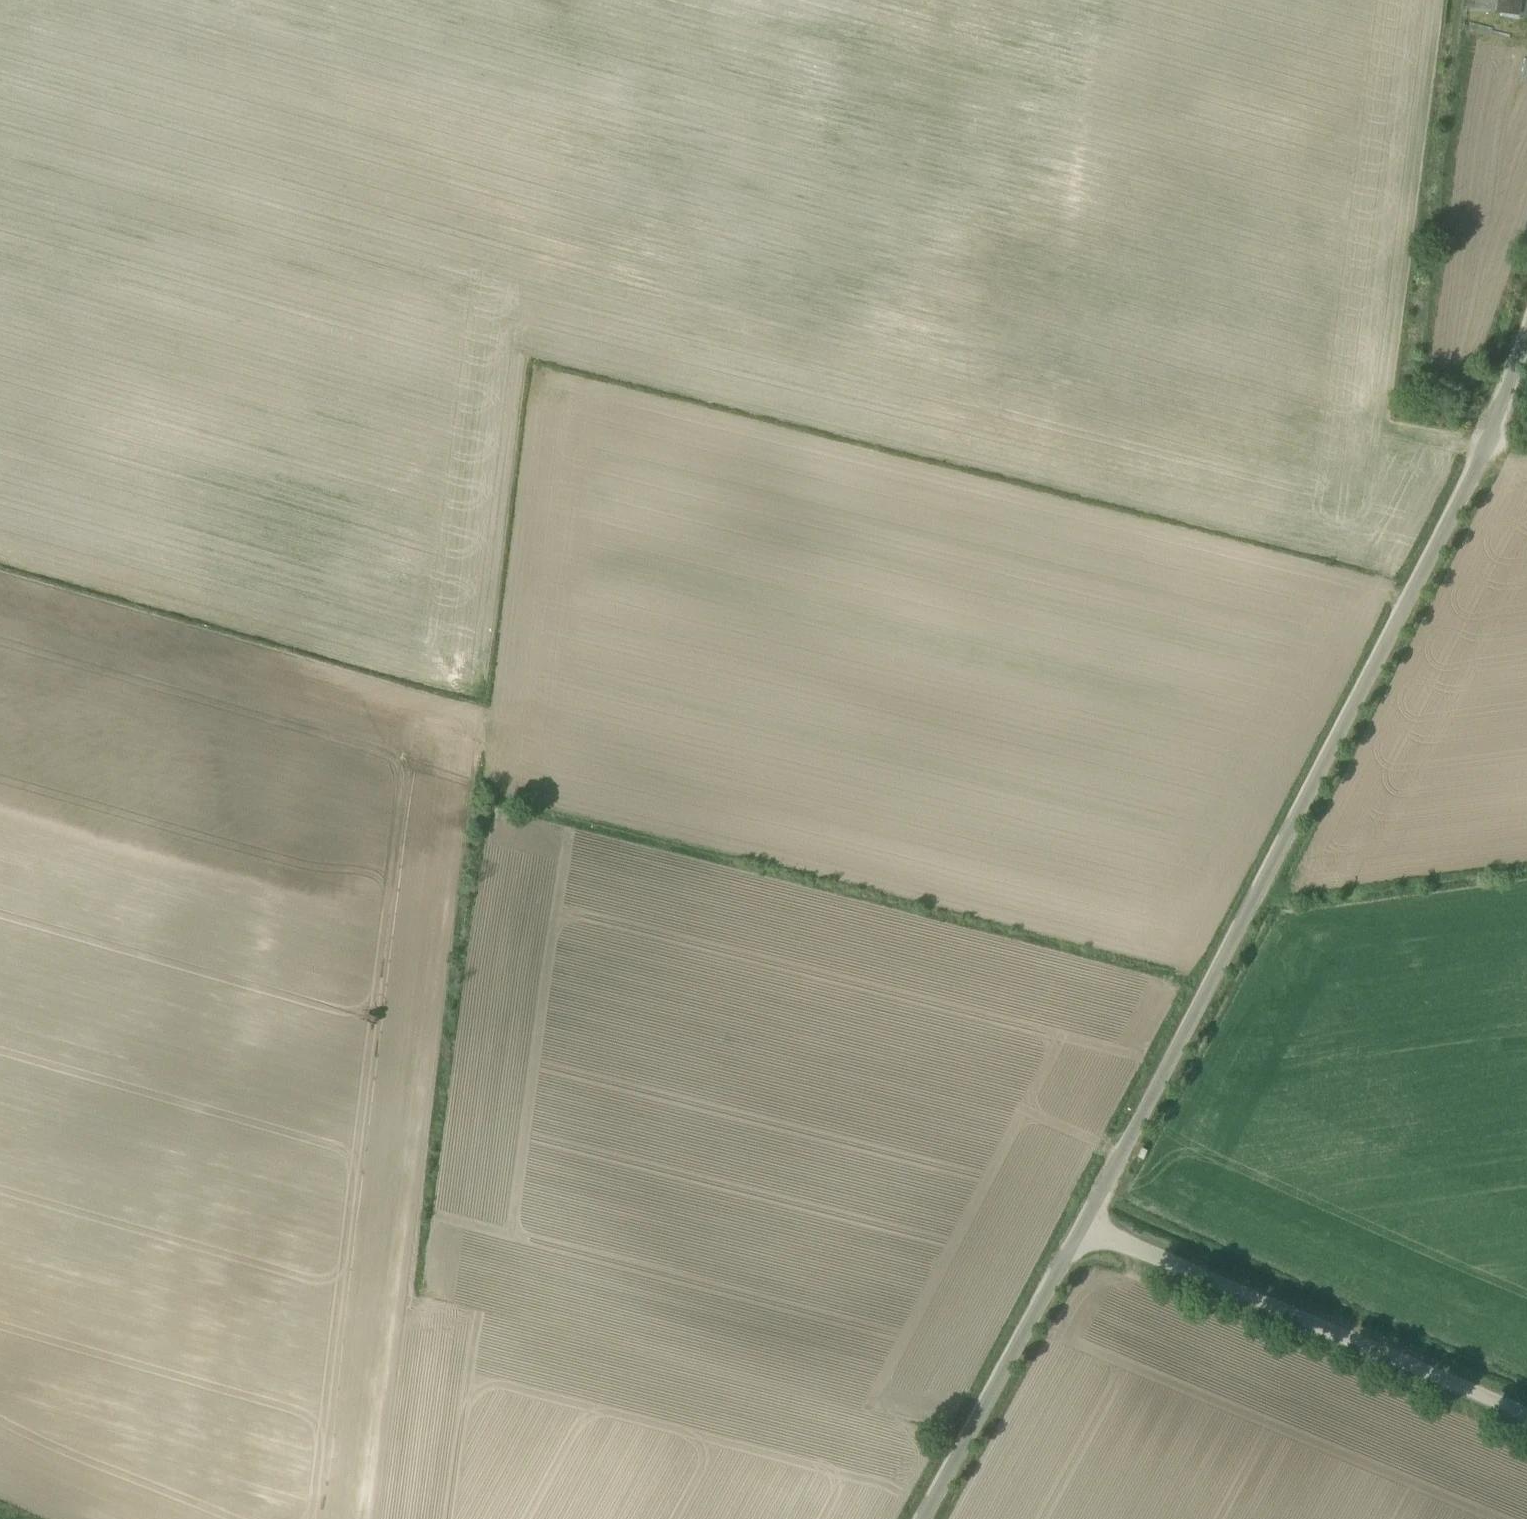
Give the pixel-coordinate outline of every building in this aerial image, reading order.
[(1518,14),(1521,0),(1472,0),(1471,6),(1518,14)]
